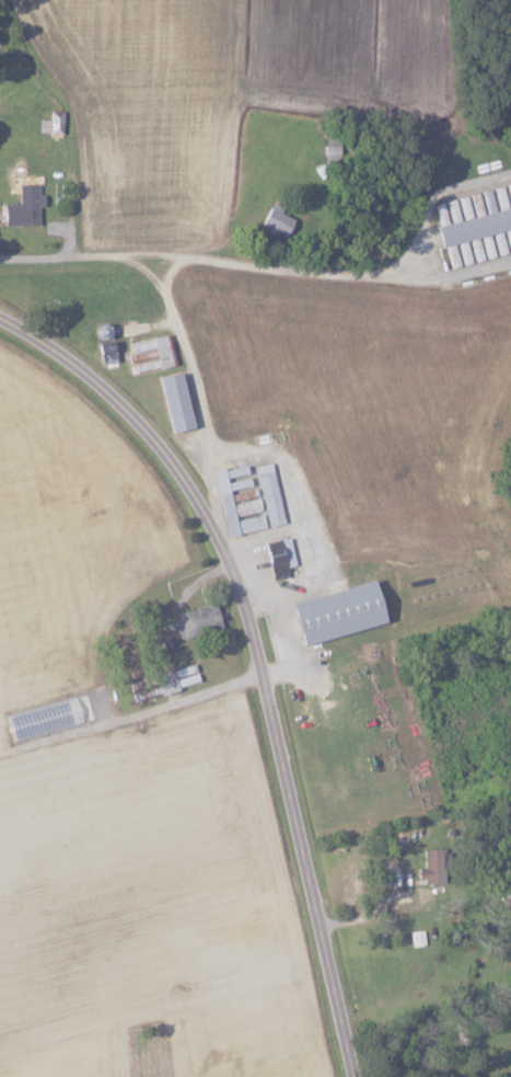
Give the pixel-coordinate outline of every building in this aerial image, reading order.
[(17,204),(2,204),(2,225),(37,225),(37,206),(42,206),(41,194),(35,194),(35,184),(17,184),(17,204)] [(434,202),(439,223),(507,208),(504,196),(497,198),(499,206),(495,207),(492,195),(502,193),(501,187),(434,202)] [(293,220),(266,207),(258,226),(285,238),(293,220)] [(438,244),(510,229),(510,208),(434,224),(438,244)] [(128,344),(131,354),(127,355),(131,374),(170,365),(163,336),(128,344)] [(101,366),(115,362),(108,341),(94,346),(101,366)] [(190,428),(178,372),(156,377),(168,433),(190,428)] [(285,568),(294,565),(286,537),(277,540),(279,547),(263,551),(271,580),(287,576),(285,568)] [(287,603),(297,645),(382,624),(372,582),(287,603)] [(175,612),(180,638),(220,629),(214,604),(175,612)] [(443,881),(442,847),(422,848),(422,868),(415,868),(415,882),(443,881)]
